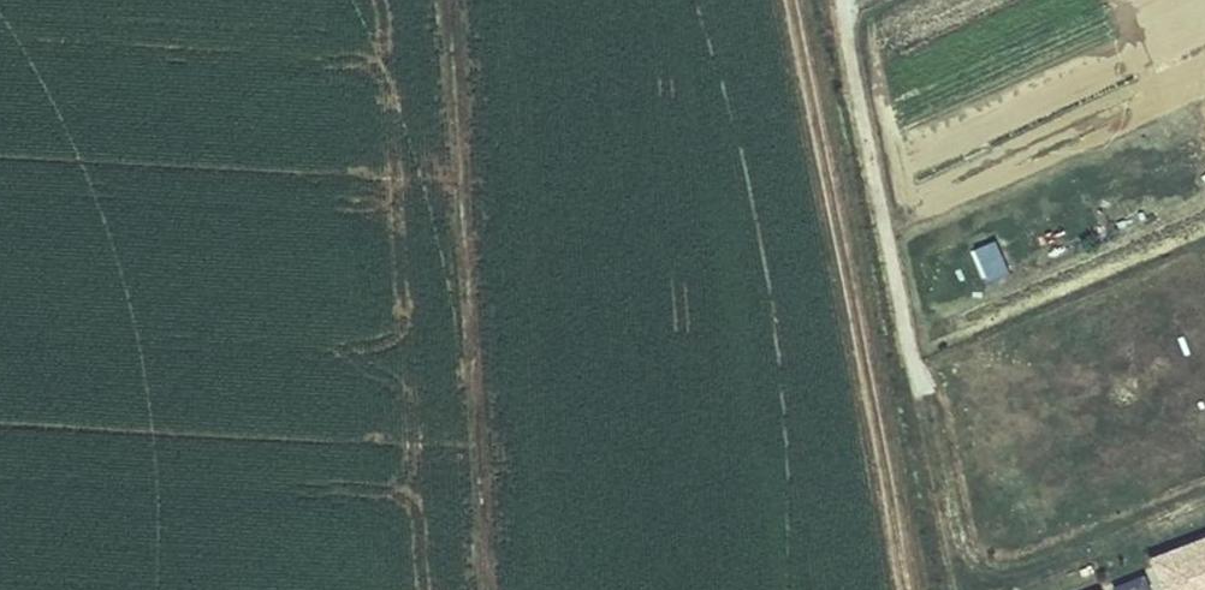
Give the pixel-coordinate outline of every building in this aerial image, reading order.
[(1171,117),(1180,140),(1204,130),(1204,105),(1171,117)]
